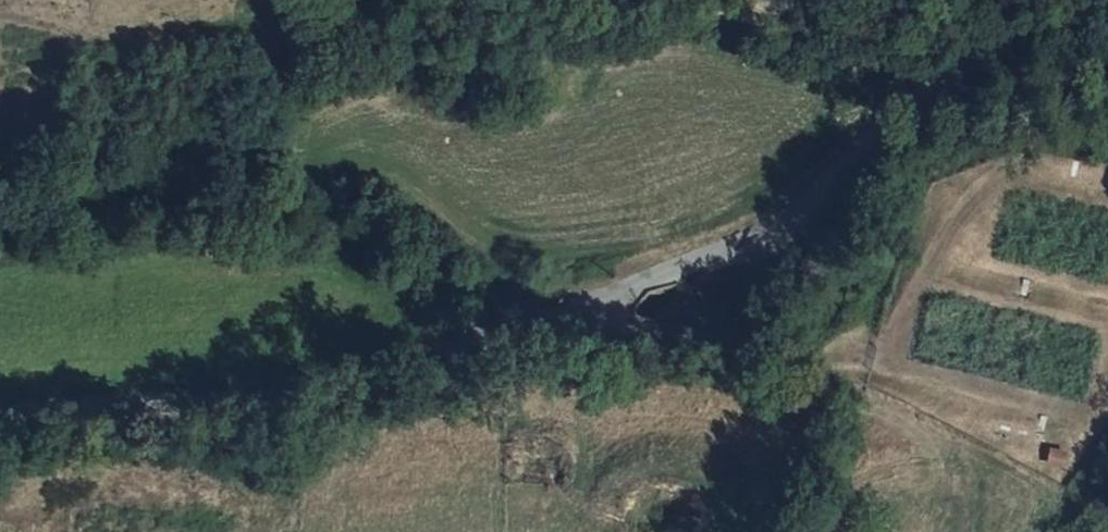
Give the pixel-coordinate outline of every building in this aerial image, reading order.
[(1067,455),(1053,451),(1050,462),(1065,466),(1067,455)]
